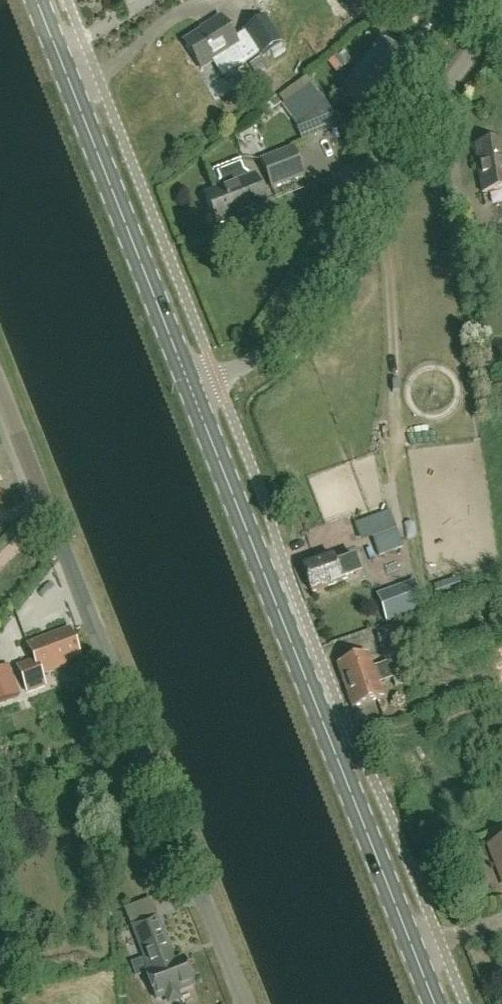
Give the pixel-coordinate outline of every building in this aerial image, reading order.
[(187,43),(185,44),(201,70),(212,63),(222,80),(260,56),(247,36),(237,43),(235,39),(221,18),(208,26),(210,28),(207,30),(187,43)] [(264,20),(244,32),(245,33),(247,36),(260,56),(261,58),(280,46),(264,20)] [(414,61),(388,40),(379,51),(373,46),(362,60),(368,65),(341,101),(368,121),(414,61)] [(326,104),(312,86),(311,86),(284,105),(283,105),(281,106),(288,117),(295,125),(326,104)] [(501,190),(501,148),(501,144),(473,149),(481,194),(501,190)] [(271,191),(302,179),(292,148),(259,160),(271,191)] [(248,181),(247,177),(248,177),(242,162),(210,175),(217,190),(218,190),(219,193),(204,200),(217,229),(243,218),(245,221),(267,212),(253,179),(248,181)] [(310,596),(359,579),(353,562),(334,569),(331,561),(301,572),(310,596)] [(398,653),(398,654),(407,650),(399,625),(375,633),(383,658),(398,653)] [(40,676),(80,661),(69,630),(27,645),(33,661),(16,668),(26,694),(44,687),(40,676)] [(398,653),(383,658),(381,659),(384,667),(371,671),(366,657),(335,668),(343,691),(387,675),(388,677),(404,672),(398,654),(398,653)] [(0,669),(0,703),(19,696),(8,666),(0,669)] [(387,675),(343,691),(350,711),(382,700),(377,686),(390,681),(393,689),(409,684),(404,672),(388,677),(387,675)] [(489,846),(501,879),(501,841),(489,846)] [(155,917),(140,922),(133,925),(151,970),(144,973),(156,1002),(195,987),(184,957),(173,961),(155,917)]
